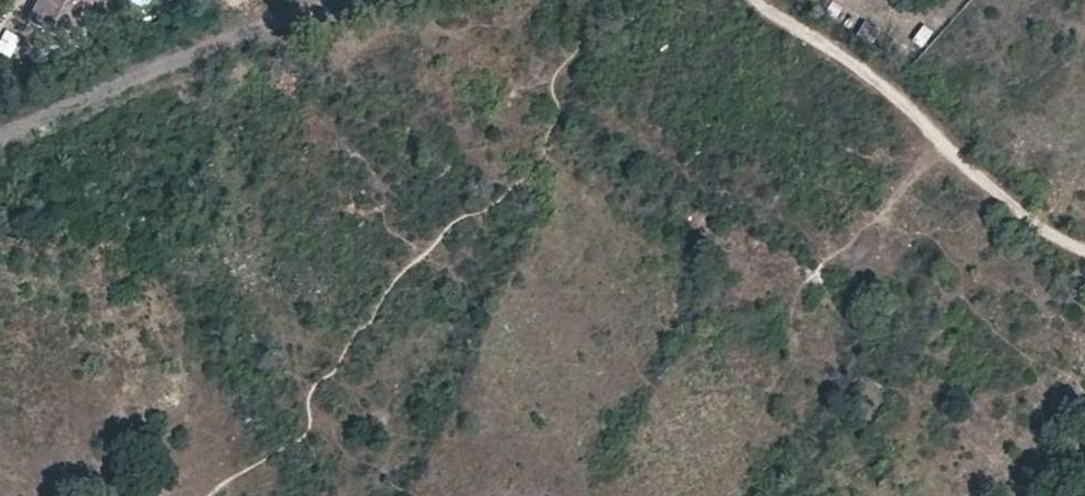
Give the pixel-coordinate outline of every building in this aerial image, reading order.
[(69,35),(80,14),(88,17),(96,0),(43,0),(30,24),(57,38),(60,31),(69,35)] [(7,31),(0,45),(0,51),(12,57),(22,38),(7,31)]
